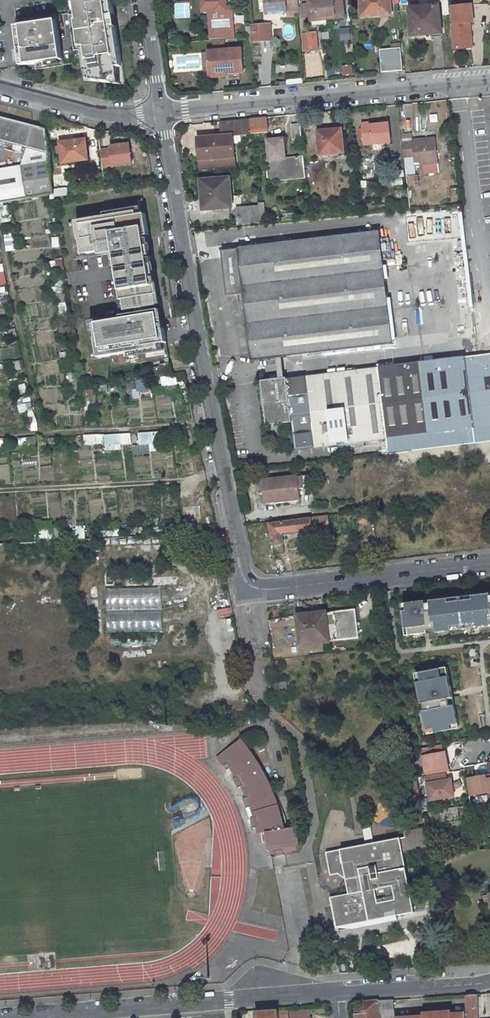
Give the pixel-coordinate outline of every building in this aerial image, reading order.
[(70,18),(73,18),(78,62),(80,62),(82,79),(125,84),(113,0),(68,0),(70,18)] [(203,12),(209,12),(211,40),(231,39),(230,25),(234,25),(233,7),(227,7),(227,0),(203,0),(203,12)] [(299,0),(266,0),(267,14),(287,12),(288,18),(300,17),(299,0)] [(345,17),(343,0),(308,0),(308,3),(310,17),(310,21),(345,17)] [(362,16),(392,14),(391,0),(361,0),(362,16)] [(176,18),(191,17),(190,2),(175,3),(176,18)] [(308,3),(302,4),(303,18),(310,17),(308,3)] [(470,22),(474,22),(472,4),(452,6),(454,24),(451,25),(453,49),(472,47),(470,22)] [(442,33),(439,5),(410,8),(412,36),(442,33)] [(55,14),(31,17),(32,22),(15,24),(20,63),(34,62),(35,67),(62,64),(55,14)] [(252,26),(253,49),(266,48),(265,42),(265,35),(271,35),(270,25),(252,26)] [(318,48),(317,37),(303,38),(305,50),(318,48)] [(403,70),(401,48),(392,49),(380,50),(382,72),(403,70)] [(244,72),(242,49),(208,52),(208,54),(209,69),(210,72),(226,71),(226,73),(244,72)] [(343,76),(354,74),(353,66),(342,67),(343,76)] [(53,189),(46,128),(0,116),(0,140),(14,144),(38,150),(33,165),(22,167),(21,166),(0,169),(0,203),(54,194),(53,189)] [(269,132),(267,117),(250,118),(252,134),(269,132)] [(252,134),(250,118),(221,121),(222,136),(198,138),(201,170),(236,167),(233,135),(252,134)] [(370,123),(362,123),(364,143),(372,142),(372,144),(391,142),(389,123),(371,125),(370,123)] [(302,139),(301,124),(292,125),(293,140),(302,139)] [(321,155),(344,152),(342,129),(318,132),(321,155)] [(304,156),(286,158),(284,138),(268,140),(270,160),(266,160),(267,172),(279,171),(280,177),(290,176),(290,173),(305,171),(304,156)] [(79,160),(88,159),(86,139),(60,143),(63,163),(79,161),(79,160)] [(415,165),(438,163),(435,139),(422,141),(421,139),(413,140),(413,142),(403,143),(405,157),(414,156),(415,165)] [(12,151),(14,144),(0,140),(0,148),(12,151)] [(111,149),(101,151),(103,168),(132,164),(130,144),(110,146),(111,149)] [(345,173),(354,172),(353,155),(344,155),(345,163),(345,173)] [(405,177),(404,170),(391,172),(392,178),(405,177)] [(290,176),(280,177),(279,171),(267,172),(268,181),(306,178),(305,171),(290,173),(290,176)] [(232,207),(230,178),(201,180),(204,210),(232,207)] [(54,196),(68,195),(67,188),(53,189),(54,194),(54,196)] [(144,198),(86,208),(88,219),(76,221),(68,223),(74,259),(108,254),(114,292),(115,292),(118,311),(125,310),(125,311),(157,305),(161,304),(159,294),(157,294),(156,285),(157,284),(156,275),(154,275),(153,265),(154,265),(152,255),(151,255),(148,239),(150,238),(146,214),(144,198)] [(245,199),(246,207),(259,206),(259,204),(258,198),(245,199)] [(349,214),(360,213),(359,200),(351,201),(352,208),(348,208),(349,214)] [(260,211),(259,206),(246,207),(236,208),(238,225),(261,222),(260,217),(260,211)] [(460,336),(476,335),(468,231),(452,232),(460,336)] [(384,270),(380,232),(239,248),(223,250),(228,295),(245,293),(253,361),(366,348),(393,344),(384,270)] [(51,238),(53,248),(60,247),(58,236),(51,238)] [(6,241),(7,249),(15,248),(14,240),(6,241)] [(53,270),(64,269),(63,258),(52,259),(53,270)] [(54,282),(64,281),(63,274),(53,275),(54,282)] [(65,294),(64,286),(51,287),(52,296),(65,294)] [(3,305),(10,303),(9,295),(0,297),(3,305)] [(460,300),(449,299),(448,309),(446,309),(445,337),(459,337),(460,300)] [(112,367),(169,358),(167,343),(163,319),(161,319),(160,310),(121,316),(84,322),(91,359),(99,358),(110,356),(112,367)] [(63,332),(70,332),(69,323),(62,324),(63,332)] [(10,340),(18,338),(16,330),(8,332),(10,340)] [(214,365),(222,365),(219,352),(212,353),(214,365)] [(469,384),(466,357),(378,368),(387,439),(475,428),(471,400),(486,398),(485,383),(469,384)] [(17,370),(24,368),(23,360),(15,362),(17,370)] [(155,368),(156,376),(172,374),(171,363),(160,364),(160,367),(155,368)] [(387,439),(378,368),(287,379),(287,378),(262,380),(267,425),(268,425),(268,427),(270,427),(270,425),(293,422),(296,450),(306,449),(313,448),(387,439)] [(143,384),(142,379),(129,382),(131,391),(139,389),(139,385),(143,384)] [(22,394),(30,392),(28,384),(19,386),(22,394)] [(105,394),(114,393),(112,385),(104,386),(105,394)] [(85,396),(94,396),(93,388),(85,388),(85,396)] [(36,420),(35,412),(26,413),(28,422),(36,420)] [(475,424),(484,424),(484,414),(475,414),(475,424)] [(121,441),(121,432),(113,433),(114,441),(121,441)] [(64,445),(73,444),(72,434),(64,435),(64,445)] [(93,442),(93,434),(84,434),(85,442),(93,442)] [(37,446),(37,437),(27,437),(28,446),(37,446)] [(8,446),(8,438),(0,439),(0,447),(8,446)] [(264,470),(263,462),(247,464),(248,471),(264,470)] [(298,476),(262,481),(265,502),(283,500),(283,503),(299,501),(298,495),(300,495),(299,488),(309,487),(308,475),(298,476)] [(200,508),(180,510),(182,530),(202,528),(200,508)] [(329,515),(315,515),(315,527),(329,527),(329,515)] [(313,519),(270,521),(272,554),(285,553),(284,533),(313,532),(313,519)] [(161,524),(161,534),(170,533),(170,523),(161,524)] [(135,527),(135,535),(143,535),(143,526),(135,527)] [(196,544),(205,543),(205,533),(196,533),(196,544)] [(122,591),(108,591),(110,632),(149,630),(148,609),(130,610),(130,597),(122,598),(122,591)] [(403,604),(407,636),(429,633),(430,640),(438,639),(437,632),(489,626),(489,594),(403,604)] [(358,637),(355,610),(298,616),(302,644),(358,637)] [(447,665),(420,670),(422,679),(417,680),(421,702),(424,701),(425,709),(423,709),(426,727),(431,726),(433,734),(455,729),(454,722),(458,721),(455,703),(461,702),(459,693),(453,695),(447,665)] [(288,692),(286,682),(274,683),(276,693),(288,692)] [(229,769),(231,767),(234,772),(237,777),(236,778),(238,782),(236,784),(238,788),(243,786),(248,797),(246,797),(247,802),(245,803),(247,808),(252,806),(254,811),(256,817),(254,818),(255,823),(252,823),(253,828),(258,827),(260,833),(266,832),(268,850),(270,851),(271,852),(276,852),(283,850),(297,848),(298,846),(299,845),(297,827),(285,829),(282,817),(279,804),(269,782),(257,760),(250,749),(241,739),(217,757),(224,766),(226,764),(229,769)] [(443,753),(441,745),(422,749),(427,776),(446,773),(449,772),(447,762),(444,762),(443,753)] [(450,789),(449,780),(447,781),(446,773),(427,776),(426,776),(430,800),(454,797),(453,788),(450,789)] [(480,777),(480,778),(476,779),(476,777),(467,779),(470,796),(489,793),(489,775),(480,777)] [(423,811),(426,825),(484,819),(489,819),(489,804),(423,811)] [(254,811),(252,806),(247,808),(251,818),(254,818),(256,817),(254,811)] [(356,847),(327,853),(331,874),(338,873),(351,882),(353,893),(351,897),(336,900),(333,904),(337,927),(370,920),(369,913),(379,911),(381,918),(387,917),(388,921),(398,919),(397,915),(414,912),(405,866),(409,865),(409,862),(405,862),(403,855),(403,853),(430,848),(429,842),(426,827),(404,832),(405,837),(374,843),(371,826),(364,827),(367,845),(368,852),(358,854),(356,847)] [(368,852),(367,845),(356,847),(358,854),(368,852)] [(439,880),(446,878),(442,860),(435,862),(439,880)] [(369,913),(370,920),(381,918),(379,911),(369,913)] [(476,994),(466,995),(466,1017),(477,1017),(476,994)] [(394,1000),(365,1002),(356,1012),(357,1017),(379,1017),(378,1011),(384,1010),(385,1016),(395,1015),(394,1000)] [(309,1009),(291,1011),(291,1017),(310,1017),(309,1009)]
